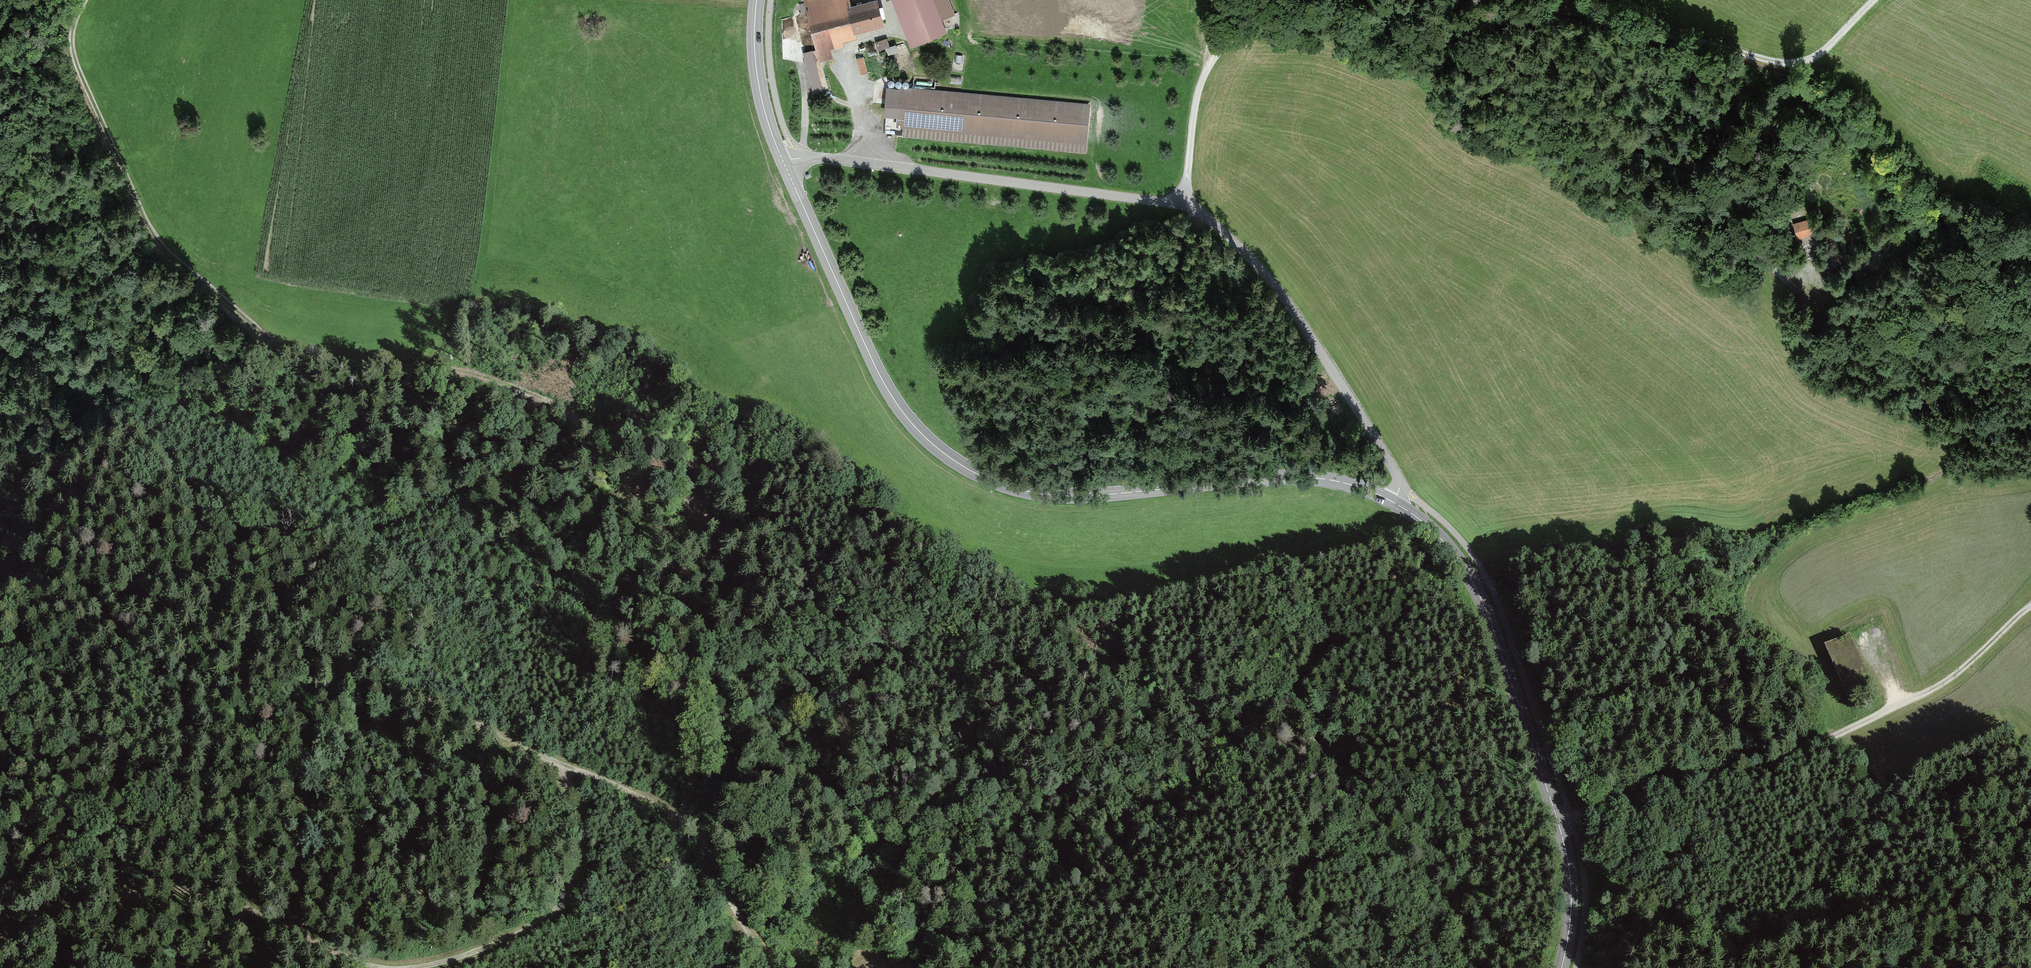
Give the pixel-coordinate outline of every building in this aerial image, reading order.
[(823,63),(836,60),(834,51),(848,48),(847,42),(862,39),(892,31),(885,3),(853,11),(850,0),(807,0),(823,63)] [(914,46),(951,31),(946,19),(958,15),(951,0),(895,0),(914,46)] [(890,58),(890,40),(878,40),(878,58),(890,58)] [(819,51),(806,54),(816,94),(829,91),(819,51)] [(861,74),(868,73),(864,56),(857,57),(861,74)] [(876,86),(874,102),(884,103),(886,88),(876,86)] [(1087,142),(1090,104),(901,89),(898,127),(1087,142)] [(1809,222),(1795,224),(1797,236),(1811,233),(1809,222)] [(1395,579),(1391,574),(1386,579),(1389,583),(1395,579)] [(1855,634),(1825,648),(1847,699),(1878,685),(1855,634)]
